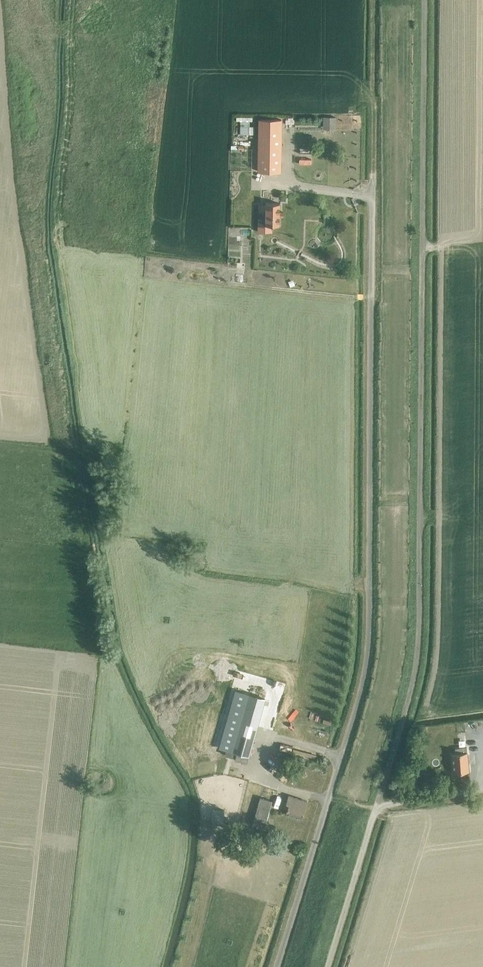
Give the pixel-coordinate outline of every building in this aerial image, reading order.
[(336,117),(323,117),(323,126),(336,127),(336,117)] [(258,171),(280,171),(281,119),(259,119),(258,171)] [(283,216),(283,212),(280,212),(280,203),(266,203),(266,205),(259,205),(258,232),(272,232),(272,226),(273,226),(273,225),(279,225),(279,216),(283,216)] [(238,242),(239,229),(227,228),(226,242),(238,242)] [(235,690),(219,747),(237,752),(235,760),(246,763),(249,755),(248,755),(264,698),(235,690)] [(305,729),(312,730),(313,722),(305,721),(305,729)] [(451,754),(453,772),(467,771),(465,747),(454,748),(455,754),(451,754)] [(286,814),(301,819),(307,801),(289,795),(286,802),(285,802),(283,807),(287,809),(286,814)] [(260,797),(252,825),(264,828),(272,800),(260,797)]
